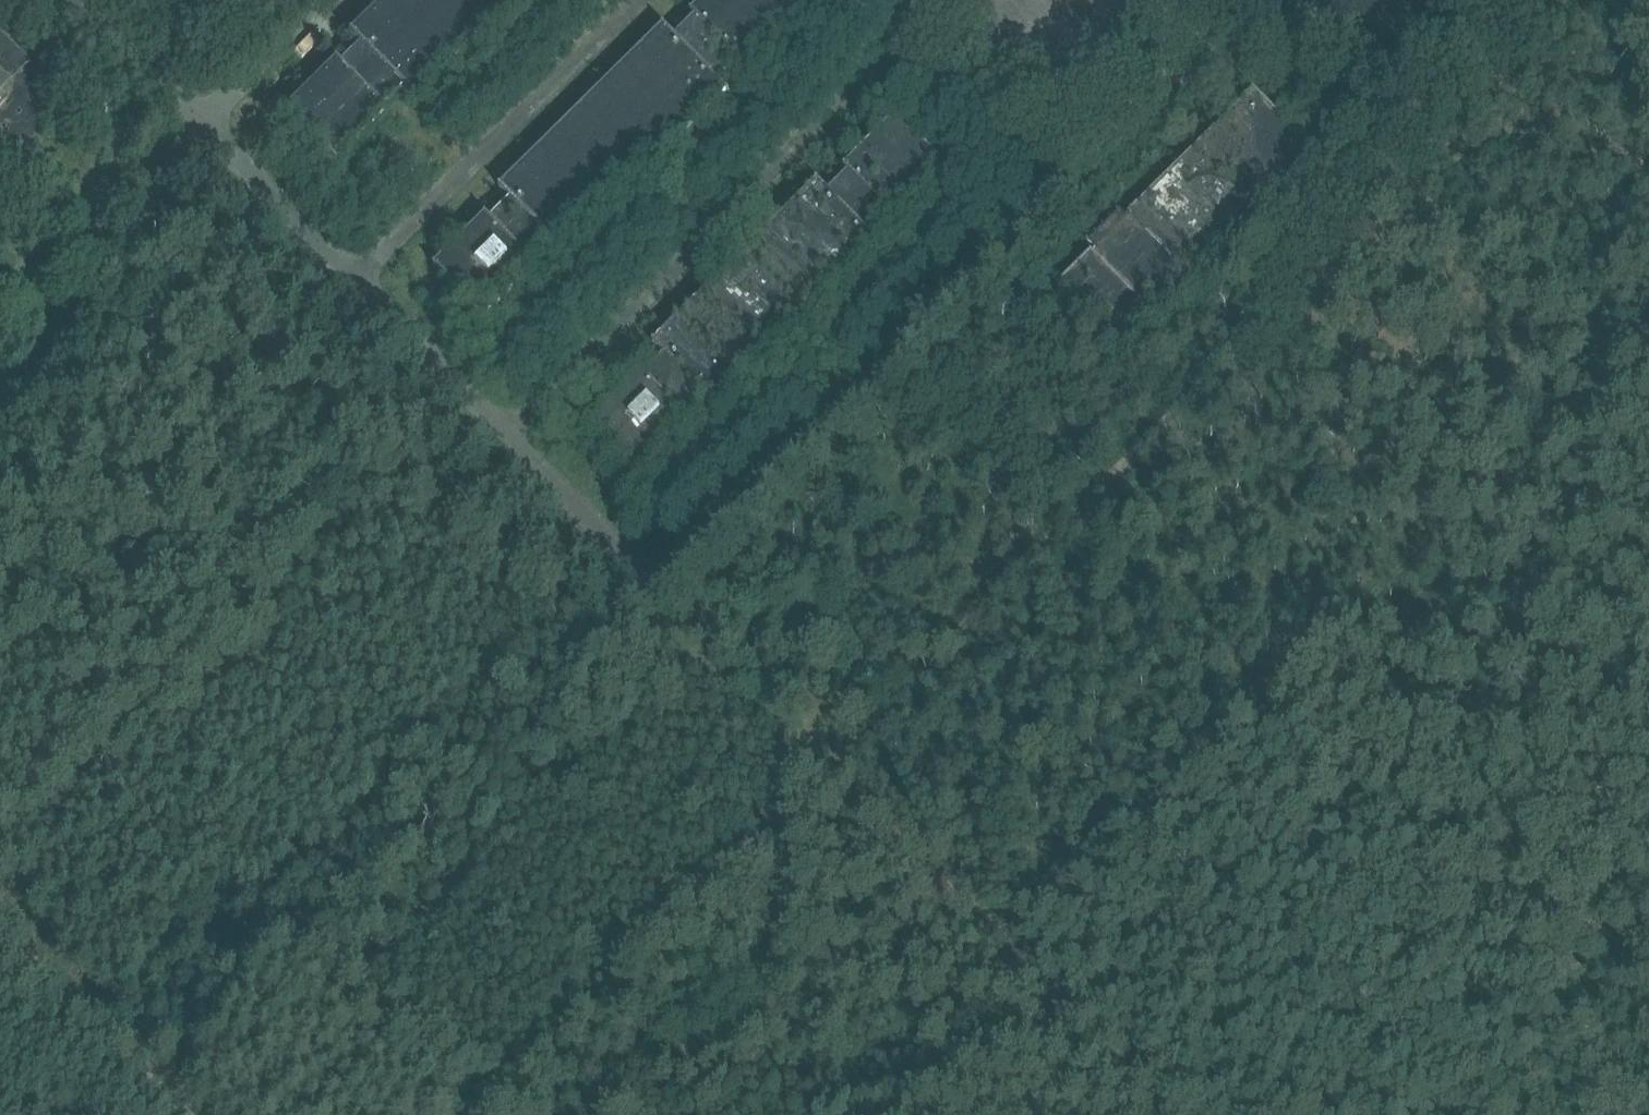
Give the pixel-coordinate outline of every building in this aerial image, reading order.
[(345,33),(357,44),(281,118),(332,168),(406,96),(414,104),(519,0),(379,0),(345,33)] [(770,0),(708,0),(670,38),(663,30),(499,192),(506,199),(431,273),(481,322),(557,247),(567,258),(730,96),(720,87),(789,19),(770,0)] [(8,164),(69,104),(0,33),(0,156),(8,164)] [(1256,104),(1058,297),(1114,352),(1312,160),(1256,104)] [(952,180),(898,126),(826,195),(819,188),(655,348),(663,356),(589,428),(643,482),(718,410),(726,418),(889,260),(880,250),(952,180)]
